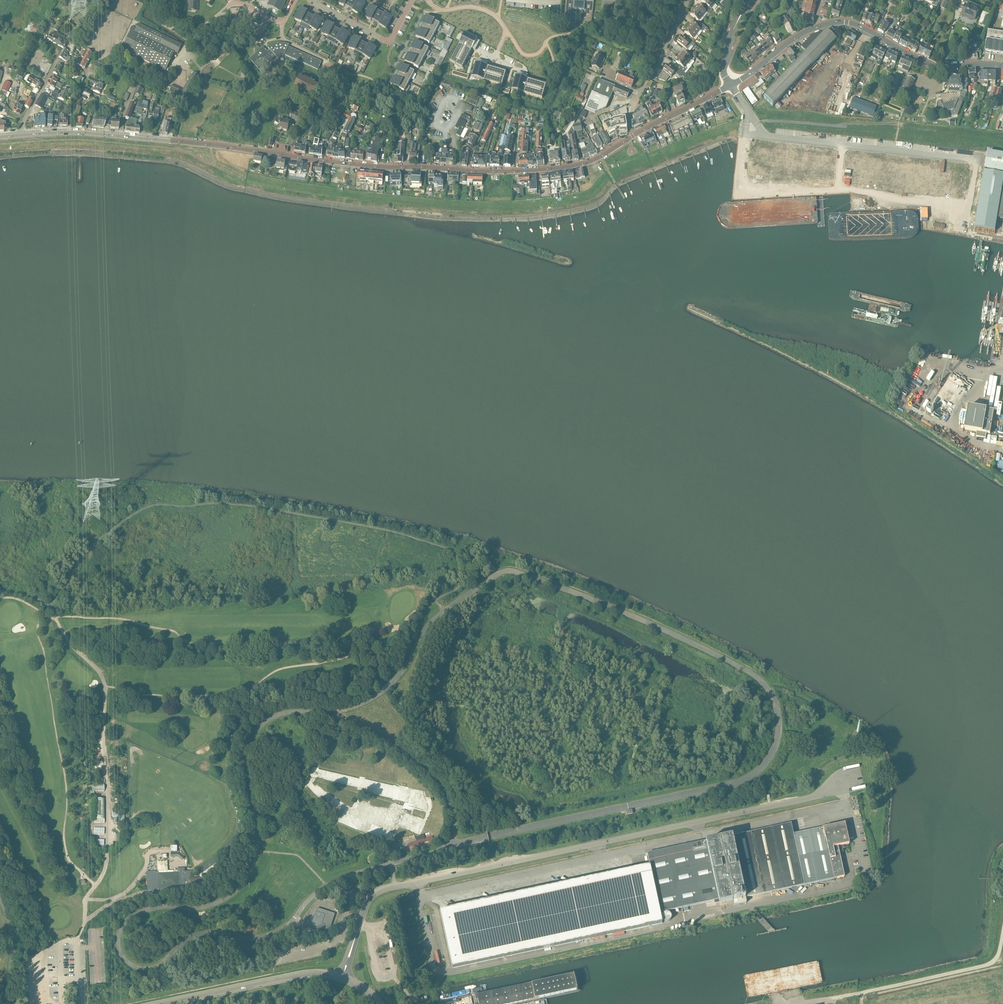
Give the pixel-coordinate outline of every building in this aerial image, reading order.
[(188,1),(189,2),(188,10),(192,10),(198,11),(199,2),(197,2),(197,0),(188,0),(188,1)] [(286,0),(271,0),(270,2),(281,8),(286,0)] [(365,4),(359,0),(353,0),(349,8),(353,10),(353,11),(359,14),(365,4)] [(580,0),(566,0),(564,19),(573,20),(574,9),(579,10),(580,0)] [(579,10),(584,10),(583,21),(592,22),(594,1),(585,0),(580,0),(579,10)] [(701,1),(707,5),(705,8),(710,12),(712,9),(716,5),(713,3),(710,0),(702,0),(701,1)] [(835,9),(833,8),(831,14),(839,16),(844,0),(838,0),(835,9)] [(803,4),(801,11),(804,12),(805,11),(814,14),(816,6),(803,3),(803,4)] [(376,22),(384,7),(379,4),(376,10),(370,6),(364,17),(371,21),(371,20),(376,22)] [(972,6),(965,4),(961,16),(975,21),(979,9),(974,7),(974,6),(972,6)] [(698,5),(694,10),(702,17),(706,12),(708,14),(710,12),(705,8),(703,10),(698,5)] [(386,29),(392,18),(386,14),(388,9),(384,7),(376,22),(380,24),(379,25),(385,28),(386,29)] [(301,9),(295,20),(301,23),(298,28),(303,30),(311,15),(306,13),(307,12),(301,9)] [(866,22),(869,16),(872,10),(870,9),(867,15),(864,14),(861,20),(866,22)] [(702,17),(694,10),(690,15),(698,21),(702,17)] [(307,33),(310,28),(316,31),(322,20),(316,16),(315,18),(311,15),(303,30),(307,33)] [(874,18),(869,16),(866,22),(871,24),(872,21),(877,23),(880,18),(875,15),(874,18)] [(430,43),(440,24),(435,21),(426,16),(422,24),(423,24),(420,29),(416,36),(425,41),(425,40),(430,43)] [(790,21),(787,17),(781,20),(785,27),(790,35),(796,32),(792,23),(790,21)] [(888,25),(883,22),(878,30),(883,34),(888,25)] [(327,23),(322,34),(328,37),(325,42),(330,45),(338,29),(333,27),(334,26),(327,23)] [(692,23),(688,28),(696,34),(700,30),(702,32),(704,29),(699,26),(697,28),(692,23)] [(179,44),(164,37),(138,24),(136,28),(132,27),(132,28),(130,31),(121,49),(125,51),(127,52),(165,71),(174,52),(177,54),(180,48),(181,46),(181,45),(179,44)] [(688,28),(684,32),(690,37),(688,39),(693,43),(695,41),(693,39),(696,34),(688,28)] [(338,29),(330,45),(334,47),(337,42),(343,45),(349,34),(342,31),(342,32),(338,29)] [(899,29),(893,40),(898,43),(902,36),(904,33),(904,32),(899,29)] [(848,38),(845,44),(847,45),(854,32),(852,31),(851,31),(849,30),(846,37),(848,38)] [(893,32),(889,30),(886,35),(893,39),(895,34),(893,33),(893,32)] [(836,40),(826,31),(823,34),(822,33),(811,37),(801,48),(803,50),(800,54),(802,56),(798,60),(797,60),(790,67),(791,68),(764,97),(773,106),(836,40)] [(47,39),(56,44),(61,35),(56,32),(55,34),(51,32),(50,35),(49,35),(47,39)] [(844,45),(842,47),(848,50),(849,48),(848,47),(849,46),(852,41),(855,42),(858,35),(857,34),(856,33),(854,32),(847,45),(846,46),(844,45)] [(989,32),(985,52),(1002,55),(1002,34),(989,32)] [(464,33),(449,61),(462,68),(477,39),(464,33)] [(65,37),(61,35),(56,44),(63,48),(66,45),(66,44),(67,42),(63,39),(65,37)] [(899,44),(906,48),(908,43),(909,43),(911,40),(911,39),(904,35),(902,39),(899,44)] [(774,38),(772,36),(771,37),(772,39),(777,45),(781,42),(777,36),(774,38)] [(357,59),(364,44),(360,41),(361,40),(354,37),(349,48),(355,51),(352,56),(357,59)] [(693,47),(695,45),(688,39),(686,41),(681,37),(677,42),(688,50),(691,46),(693,47)] [(768,38),(764,41),(769,47),(773,44),(768,38)] [(906,48),(911,50),(915,43),(911,40),(909,43),(908,43),(906,48)] [(419,68),(429,48),(424,46),(424,45),(415,41),(411,49),(412,49),(409,54),(409,53),(405,61),(414,66),(414,65),(419,68)] [(765,50),(769,47),(764,41),(760,44),(765,50)] [(974,43),(969,42),(968,51),(966,51),(966,59),(978,58),(977,53),(979,53),(979,50),(973,51),(974,43)] [(276,56),(274,55),(276,54),(279,53),(280,57),(278,43),(276,44),(274,44),(273,45),(271,46),(270,47),(269,48),(268,48),(269,49),(267,51),(263,47),(249,59),(260,71),(276,56)] [(278,43),(280,57),(280,53),(284,52),(285,53),(284,55),(318,70),(322,62),(288,47),(289,45),(287,44),(286,44),(284,43),(282,43),(280,43),(278,43)] [(915,43),(911,50),(915,53),(920,45),(915,43)] [(361,61),(364,56),(370,59),(376,48),(369,45),(369,46),(364,44),(357,59),(361,61)] [(761,54),(765,50),(760,44),(756,48),(761,54)] [(869,46),(863,44),(858,56),(864,58),(869,46)] [(927,46),(923,44),(918,53),(929,58),(933,49),(929,47),(929,46),(928,45),(927,46)] [(882,61),(883,58),(886,52),(876,47),(871,58),(875,60),(877,57),(879,58),(876,64),(880,66),(882,61)] [(757,57),(761,54),(756,48),(752,51),(757,57)] [(796,54),(791,48),(787,51),(790,55),(787,57),(791,62),(796,59),(794,56),(796,54)] [(68,52),(64,49),(62,53),(61,53),(59,57),(68,62),(70,58),(67,56),(68,55),(67,54),(68,52)] [(752,51),(748,54),(753,60),(757,57),(752,51)] [(883,58),(882,61),(887,63),(888,62),(890,63),(891,62),(893,63),(890,69),(892,71),(897,60),(896,59),(898,55),(889,51),(885,58),(883,58)] [(89,61),(90,58),(81,53),(81,54),(83,56),(82,58),(89,61)] [(683,53),(679,57),(688,64),(691,67),(694,62),(694,61),(695,59),(691,55),(689,57),(683,53)] [(753,60),(748,54),(744,58),(749,64),(753,60)] [(592,62),(590,65),(599,69),(603,62),(605,59),(604,59),(604,58),(597,55),(595,58),(594,58),(592,62)] [(679,57),(676,62),(680,65),(679,66),(679,67),(680,68),(680,69),(684,73),(686,70),(687,69),(687,68),(687,67),(686,66),(688,64),(679,57)] [(913,61),(902,57),(899,64),(898,66),(902,68),(901,69),(908,73),(910,69),(913,61)] [(84,69),(87,65),(78,60),(77,60),(75,64),(84,69)] [(58,63),(53,73),(57,75),(58,73),(60,74),(61,72),(59,71),(62,67),(62,66),(58,63)] [(475,63),(471,77),(502,86),(504,80),(505,75),(506,72),(487,66),(476,63),(475,63)] [(394,78),(391,84),(399,89),(400,89),(400,90),(404,92),(404,91),(405,90),(409,82),(414,72),(411,70),(410,70),(405,67),(401,65),(397,72),(396,75),(394,78)] [(770,75),(770,76),(775,72),(770,65),(765,69),(770,75)] [(675,72),(667,66),(663,70),(664,71),(660,76),(659,79),(665,82),(670,76),(671,77),(675,72)] [(680,69),(676,73),(681,77),(684,73),(680,69)] [(765,80),(770,76),(770,75),(765,69),(760,73),(765,80)] [(980,74),(979,78),(981,78),(981,81),(981,84),(983,84),(984,81),(988,81),(988,77),(989,72),(988,72),(988,71),(985,70),(985,71),(981,71),(981,74),(980,74)] [(453,71),(452,75),(468,79),(469,75),(453,71)] [(170,89),(169,92),(176,95),(174,100),(173,103),(177,104),(182,106),(186,96),(187,96),(190,89),(198,75),(193,72),(185,86),(181,94),(180,94),(182,89),(172,85),(170,89)] [(630,76),(619,72),(615,81),(631,88),(637,75),(631,72),(630,76)] [(993,72),(989,72),(988,81),(996,82),(996,78),(998,78),(998,75),(996,75),(996,72),(993,72)] [(18,73),(15,78),(21,81),(24,76),(18,73)] [(84,79),(76,75),(73,81),(81,84),(84,79)] [(39,82),(30,76),(26,81),(36,87),(35,89),(39,91),(42,85),(38,83),(39,82)] [(516,76),(512,90),(542,99),(544,93),(545,88),(546,85),(527,79),(516,76)] [(51,77),(49,81),(59,86),(62,87),(63,85),(57,82),(58,80),(52,77),(51,77)] [(319,86),(315,84),(315,82),(314,81),(313,82),(305,78),(304,79),(299,77),(295,87),(314,96),(319,86)] [(902,88),(901,92),(907,95),(909,91),(905,89),(906,88),(911,90),(915,80),(907,77),(904,87),(904,88),(902,88)] [(962,78),(949,77),(949,88),(949,92),(958,92),(961,93),(960,98),(958,98),(958,100),(943,105),(945,113),(950,111),(952,117),(958,116),(966,94),(966,88),(967,88),(967,87),(968,87),(968,83),(967,83),(967,79),(962,79),(962,78)] [(760,83),(755,86),(756,89),(764,83),(760,78),(758,80),(760,83)] [(89,79),(88,81),(95,85),(93,91),(100,94),(103,85),(99,83),(98,83),(98,82),(95,81),(89,79)] [(81,87),(69,80),(67,84),(65,87),(68,89),(77,94),(81,87)] [(592,92),(585,109),(595,113),(606,108),(609,100),(610,100),(613,92),(627,98),(629,92),(615,87),(605,82),(600,80),(598,80),(593,93),(592,92)] [(11,83),(5,81),(2,90),(7,93),(11,83)] [(49,81),(47,84),(54,88),(55,86),(61,90),(62,87),(59,86),(49,81)] [(757,102),(748,88),(742,91),(752,105),(757,102)] [(68,91),(63,89),(61,95),(59,94),(57,98),(64,101),(68,91)] [(84,89),(82,94),(84,95),(82,98),(85,100),(86,99),(87,97),(89,98),(91,93),(84,89)] [(998,89),(993,105),(998,107),(1002,90),(998,89)] [(681,95),(680,93),(677,94),(678,94),(678,96),(675,98),(679,105),(685,102),(681,95)] [(47,97),(42,94),(37,102),(35,105),(41,108),(47,97)] [(480,98),(476,108),(477,109),(477,110),(479,111),(481,106),(482,107),(485,100),(480,98)] [(722,103),(720,98),(712,102),(714,114),(716,114),(715,109),(722,106),(721,104),(722,103)] [(853,98),(849,108),(873,117),(876,107),(853,98)] [(139,101),(136,107),(142,109),(147,110),(148,103),(139,101)] [(134,105),(130,103),(125,117),(129,119),(134,105)] [(653,108),(650,103),(647,105),(650,110),(648,111),(651,118),(657,115),(653,108)] [(16,104),(13,111),(20,115),(22,110),(21,110),(22,108),(16,104)] [(709,104),(702,106),(706,116),(713,113),(709,104)] [(653,108),(657,115),(662,112),(659,106),(653,108)] [(691,117),(693,122),(696,120),(696,119),(699,118),(700,119),(703,118),(699,110),(696,112),(696,111),(694,112),(694,113),(690,114),(690,115),(691,117)] [(645,111),(639,114),(643,122),(649,118),(646,112),(645,111)] [(347,125),(352,127),(355,120),(356,117),(356,115),(353,114),(351,115),(346,112),(344,115),(350,118),(348,121),(349,121),(347,125)] [(295,113),(293,119),(299,122),(302,117),(295,113)] [(460,119),(455,128),(459,130),(456,135),(460,137),(464,128),(465,128),(466,129),(468,126),(470,120),(468,119),(469,117),(468,117),(466,115),(462,114),(460,119)] [(634,120),(632,121),(632,127),(637,125),(643,122),(639,114),(633,117),(634,120)] [(45,127),(45,115),(33,116),(34,128),(45,127)] [(59,120),(58,126),(67,126),(67,120),(64,120),(64,115),(59,115),(59,120)] [(53,117),(48,116),(47,126),(52,127),(52,121),(58,122),(58,118),(53,117)] [(688,127),(693,125),(690,116),(687,118),(687,117),(684,118),(684,119),(685,119),(688,127),(688,128),(688,127)] [(172,119),(166,117),(165,124),(163,123),(162,127),(164,127),(163,133),(167,134),(168,130),(172,131),(173,125),(171,125),(172,119)] [(284,118),(282,117),(279,128),(283,129),(282,130),(287,131),(290,122),(284,120),(284,118)] [(111,123),(112,119),(107,119),(107,120),(95,119),(92,127),(104,128),(105,125),(109,126),(110,122),(111,123)] [(112,119),(111,123),(111,128),(118,129),(119,122),(115,122),(116,120),(112,119)] [(126,126),(125,132),(139,133),(140,127),(141,127),(141,123),(136,122),(136,120),(130,119),(127,127),(126,126)] [(610,122),(603,126),(610,139),(617,135),(616,134),(616,133),(616,132),(619,131),(620,134),(627,132),(625,119),(613,121),(614,121),(610,123),(610,122)] [(682,119),(679,120),(680,121),(683,130),(683,129),(688,128),(688,127),(685,119),(684,119),(682,120),(682,119)] [(486,131),(490,133),(494,125),(495,123),(491,121),(486,131)] [(677,122),(674,123),(675,124),(678,132),(683,130),(680,121),(677,122)] [(473,128),(468,126),(466,129),(472,132),(473,130),(480,133),(483,126),(475,122),(473,128)] [(664,126),(664,125),(659,128),(663,135),(671,131),(668,124),(664,126)] [(672,124),(669,125),(670,126),(673,134),(678,132),(675,124),(672,125),(672,124)] [(344,131),(343,133),(347,134),(348,133),(349,134),(352,127),(347,125),(344,131)] [(658,138),(663,135),(659,128),(654,130),(658,138)] [(484,146),(490,133),(486,131),(482,140),(484,142),(483,145),(484,146)] [(602,136),(598,138),(603,146),(603,147),(609,143),(610,142),(608,139),(609,139),(607,136),(605,133),(601,135),(602,136)] [(643,142),(640,143),(644,149),(648,147),(647,144),(655,140),(652,133),(648,134),(645,136),(641,138),(643,142)] [(465,141),(464,143),(469,146),(470,144),(474,146),(478,137),(470,134),(466,142),(465,141)] [(494,162),(494,166),(499,166),(500,159),(500,157),(502,157),(507,136),(502,135),(497,156),(496,155),(496,158),(495,158),(495,159),(495,163),(494,162)] [(574,135),(569,136),(572,152),(572,156),(573,161),(579,160),(578,156),(577,151),(574,135)] [(507,136),(504,151),(510,152),(514,138),(507,136)] [(384,139),(374,137),(372,149),(367,148),(367,152),(366,160),(377,162),(378,154),(377,154),(381,146),(384,139)] [(597,137),(591,140),(594,145),(595,145),(596,146),(598,149),(602,147),(602,146),(597,137)] [(310,147),(309,154),(315,155),(316,148),(317,148),(318,147),(319,142),(319,140),(315,139),(313,148),(310,147)] [(316,148),(315,155),(322,156),(323,148),(323,142),(319,142),(318,147),(317,148),(316,148)] [(395,143),(393,153),(398,154),(399,152),(404,152),(405,143),(399,142),(395,142),(395,143)] [(301,147),(300,152),(305,154),(308,144),(303,143),(302,144),(301,147)] [(565,152),(564,143),(562,143),(562,152),(563,161),(571,160),(569,151),(565,152)] [(410,144),(407,161),(408,161),(418,162),(419,155),(417,155),(418,153),(415,153),(416,146),(410,144)] [(586,147),(581,149),(582,151),(581,151),(584,159),(590,157),(588,153),(593,150),(592,149),(594,148),(593,145),(587,148),(586,147)] [(593,150),(588,153),(590,157),(597,154),(594,148),(592,149),(593,150)] [(334,158),(335,150),(328,149),(327,156),(334,158)] [(536,151),(535,153),(537,153),(537,154),(538,155),(538,160),(537,160),(537,166),(544,165),(543,159),(543,154),(542,154),(542,151),(538,150),(538,151),(536,151)] [(351,151),(351,159),(357,160),(363,160),(364,152),(359,152),(351,151)] [(393,153),(393,162),(397,162),(403,163),(404,152),(399,152),(398,154),(393,153)] [(988,152),(985,170),(1002,173),(1002,154),(988,152)] [(560,162),(559,153),(548,153),(549,163),(560,162)] [(254,158),(254,161),(262,163),(263,157),(263,156),(255,155),(254,158)] [(529,156),(519,157),(519,166),(520,166),(522,166),(523,166),(527,165),(527,161),(530,160),(529,156)] [(486,158),(478,158),(478,167),(486,167),(486,166),(486,158)] [(278,161),(276,169),(277,169),(276,171),(284,172),(284,171),(287,171),(288,164),(285,163),(285,162),(278,161)] [(298,163),(290,162),(288,170),(289,171),(290,171),(295,172),(296,172),(297,171),(297,170),(297,171),(302,171),(302,172),(302,173),(307,174),(308,173),(308,172),(309,165),(303,164),(303,163),(298,162),(298,163)] [(323,166),(316,165),(315,173),(319,173),(318,176),(321,176),(323,166)] [(582,169),(581,169),(580,169),(579,170),(574,171),(576,179),(577,184),(579,183),(578,179),(585,178),(584,173),(583,173),(583,169),(582,169)] [(975,228),(976,228),(995,231),(1002,186),(1002,174),(984,171),(975,228)] [(390,173),(390,187),(395,186),(395,183),(401,183),(401,173),(390,173)] [(405,177),(404,185),(410,186),(410,184),(414,185),(420,185),(422,185),(422,181),(421,181),(421,178),(421,175),(421,174),(411,173),(411,176),(405,176),(405,177)] [(549,182),(548,175),(541,176),(542,186),(549,185),(549,182)] [(435,176),(434,185),(434,187),(437,188),(437,190),(443,190),(443,184),(443,182),(444,179),(442,179),(442,176),(439,176),(435,176)] [(526,177),(526,188),(527,188),(527,190),(538,189),(538,191),(539,191),(539,186),(538,179),(533,180),(533,177),(526,177)] [(519,180),(512,181),(513,191),(523,190),(523,194),(524,194),(523,190),(523,180),(521,180),(519,180)] [(969,406),(965,429),(977,431),(976,436),(986,438),(986,433),(990,434),(994,411),(969,406)] [(105,822),(105,799),(94,799),(94,822),(105,822)] [(839,851),(838,846),(849,844),(845,823),(823,828),(793,834),(796,847),(798,856),(804,885),(834,878),(844,876),(839,851)] [(745,897),(804,885),(798,856),(793,857),(791,848),(788,834),(786,824),(719,838),(733,900),(734,905),(746,903),(745,897)] [(796,847),(793,834),(793,833),(788,834),(791,848),(796,847)] [(411,852),(434,845),(432,837),(408,844),(411,852)] [(719,838),(706,841),(652,854),(654,859),(649,860),(650,865),(660,912),(718,900),(719,903),(733,900),(719,838)] [(219,862),(202,874),(206,880),(223,867),(219,862)] [(650,865),(542,888),(440,910),(452,968),(662,923),(660,912),(650,865)] [(204,883),(204,878),(191,879),(190,868),(178,869),(178,870),(158,871),(158,872),(147,872),(148,893),(170,893),(170,894),(178,894),(178,889),(204,888),(204,883)] [(335,914),(318,908),(316,912),(316,911),(310,929),(321,933),(321,932),(329,934),(335,914)] [(662,917),(662,918),(662,919),(663,919),(663,920),(664,921),(665,921),(666,921),(666,922),(667,922),(668,921),(669,921),(670,920),(671,920),(671,919),(671,918),(671,917),(671,916),(671,915),(671,914),(670,914),(669,913),(668,912),(667,912),(666,912),(665,913),(664,913),(663,914),(663,915),(662,915),(662,916),(662,917)] [(453,1000),(454,1003),(520,1003),(580,990),(576,973),(453,1000)]
